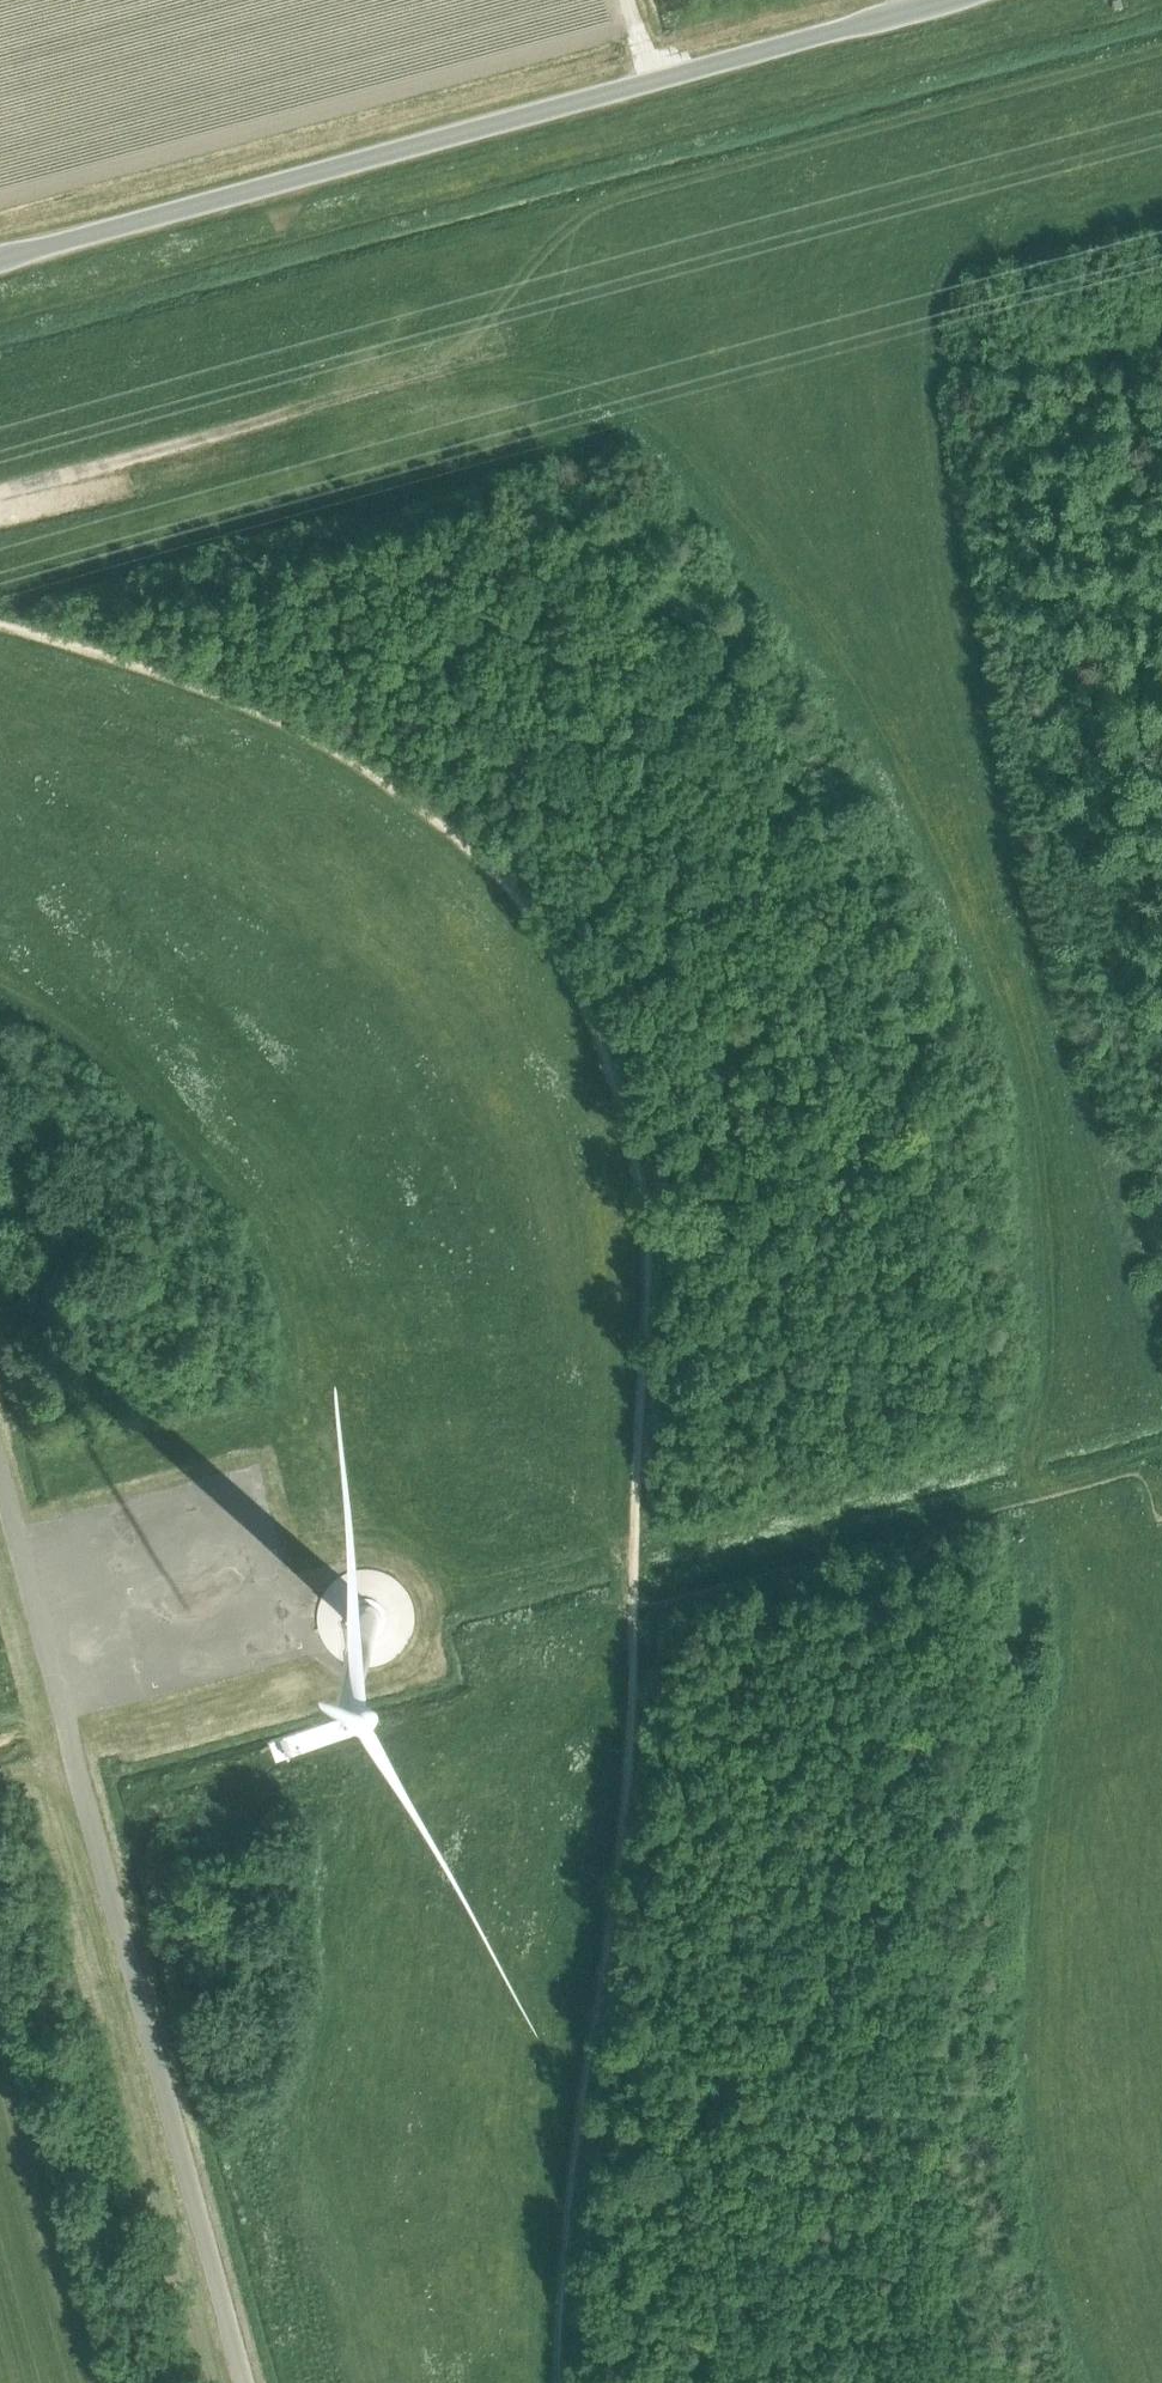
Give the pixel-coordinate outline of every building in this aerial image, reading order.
[(379,1622),(380,1620),(379,1617),(379,1615),(378,1613),(377,1611),(375,1609),(374,1608),(372,1607),(369,1606),(367,1605),(365,1605),(363,1605),(361,1606),(358,1607),(356,1608),(355,1609),(353,1611),(352,1613),(351,1615),(351,1617),(351,1620),(351,1622),(351,1624),(352,1626),(353,1628),(355,1630),(356,1631),(358,1632),(361,1633),(363,1634),(365,1634),(367,1634),(369,1633),(372,1632),(374,1631),(375,1630),(377,1628),(378,1626),(379,1624),(379,1622)]
